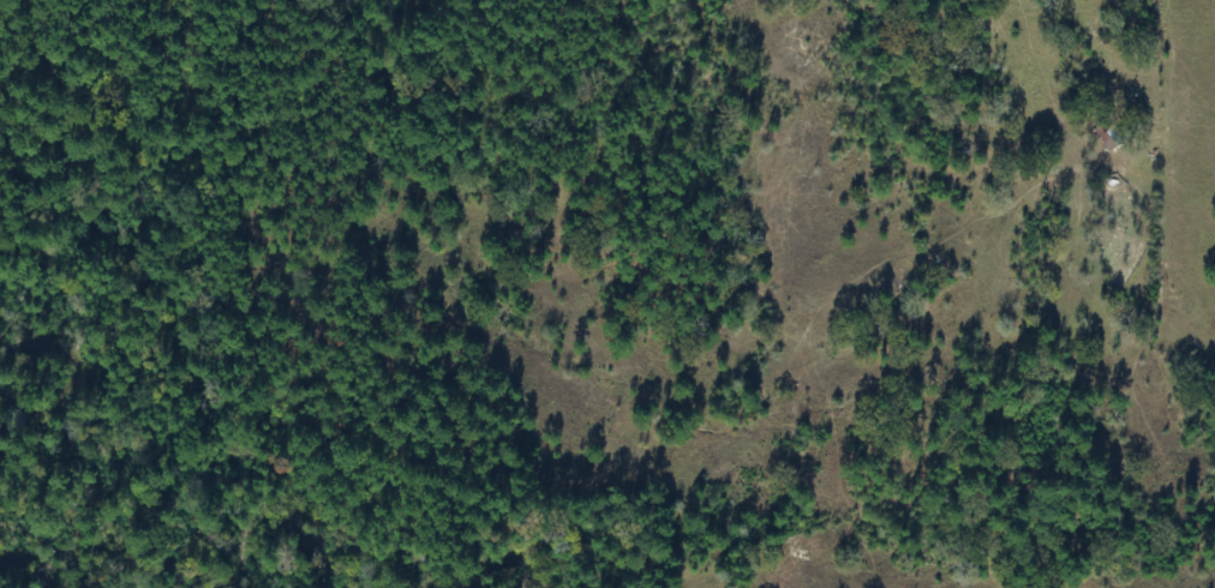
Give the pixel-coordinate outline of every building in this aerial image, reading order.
[(1095,128),(1106,151),(1120,144),(1108,121),(1095,128)]
